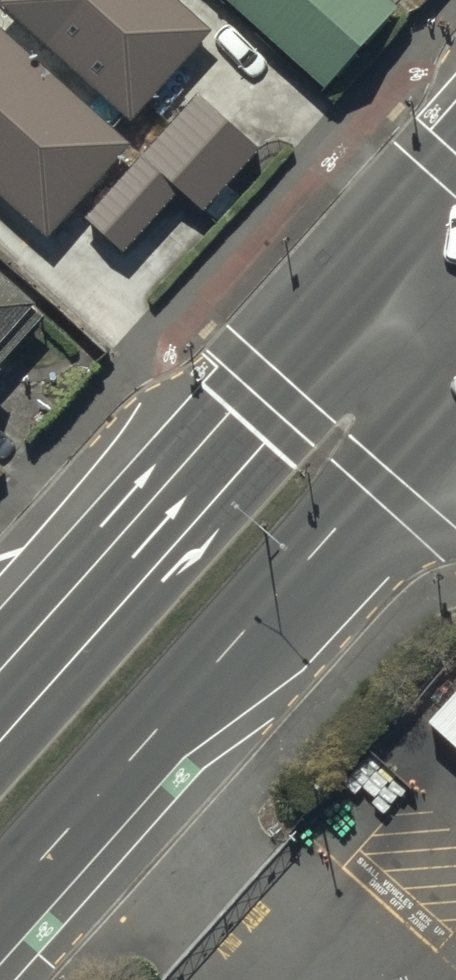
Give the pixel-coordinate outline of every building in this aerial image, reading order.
[(7,7),(0,14),(0,29),(125,139),(210,43),(201,36),(161,0),(13,0),(7,7)] [(371,0),(224,0),(226,2),(222,6),(328,102),(398,24),(371,0)] [(45,251),(130,159),(0,39),(0,209),(45,251)] [(261,157),(202,104),(88,230),(123,261),(176,202),(200,224),(261,157)] [(44,333),(42,314),(0,275),(0,382),(44,333)] [(443,689),(426,708),(455,735),(455,665),(438,684),(443,689)]
